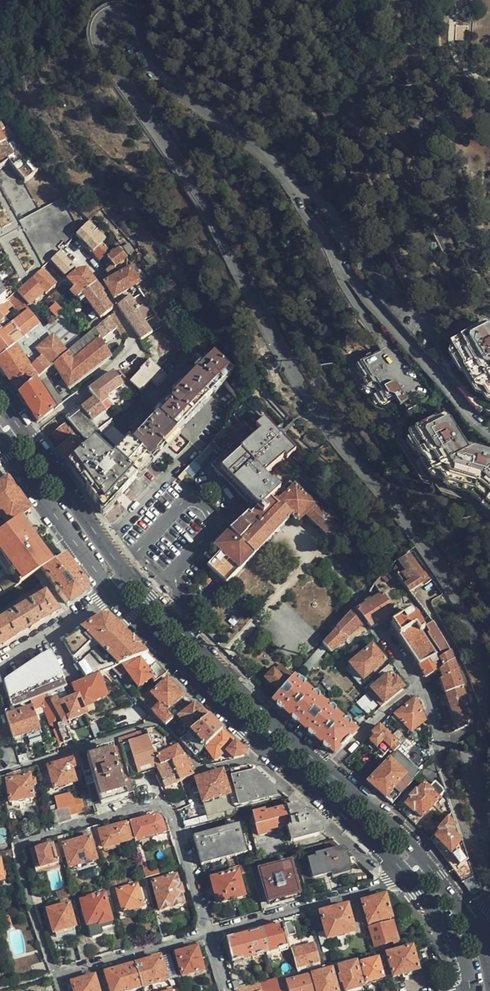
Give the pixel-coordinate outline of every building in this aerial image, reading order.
[(9,161),(0,145),(0,146),(0,168),(9,161)] [(37,172),(42,168),(34,157),(29,161),(37,172)] [(27,165),(19,173),(26,181),(34,174),(27,165)] [(21,216),(41,263),(55,257),(50,244),(80,231),(65,197),(21,216)] [(83,229),(77,236),(81,240),(92,253),(102,244),(107,239),(90,223),(83,229)] [(102,244),(92,253),(101,261),(110,252),(102,244)] [(118,251),(109,259),(113,264),(115,268),(127,258),(120,249),(118,251)] [(61,251),(51,261),(65,277),(76,269),(61,251)] [(109,259),(103,264),(100,266),(105,271),(113,264),(109,259)] [(113,264),(105,271),(110,276),(118,271),(115,268),(113,264)] [(132,268),(106,284),(114,299),(131,289),(134,294),(143,287),(132,268)] [(42,269),(32,279),(45,292),(46,294),(56,285),(42,269)] [(77,299),(97,284),(86,270),(79,271),(69,280),(75,288),(71,291),(77,299)] [(45,292),(32,279),(17,292),(30,306),(45,292)] [(101,320),(113,310),(102,295),(103,293),(97,284),(77,299),(79,301),(81,303),(85,300),(101,320)] [(28,309),(15,293),(5,302),(0,307),(0,332),(28,309)] [(131,295),(118,306),(142,341),(153,333),(144,320),(153,314),(139,295),(134,299),(131,295)] [(56,305),(50,297),(46,302),(51,309),(56,305)] [(68,301),(60,308),(64,312),(72,306),(68,301)] [(56,305),(51,309),(50,310),(57,318),(61,315),(64,312),(60,308),(56,305)] [(16,345),(41,325),(28,309),(0,332),(0,358),(16,345)] [(16,345),(30,369),(31,368),(43,358),(36,350),(54,337),(68,354),(82,342),(61,315),(57,318),(44,328),(41,325),(16,345)] [(97,329),(103,324),(102,323),(97,319),(93,322),(97,329)] [(484,325),(449,342),(472,387),(487,390),(487,397),(489,398),(489,337),(484,325)] [(68,354),(54,365),(71,391),(112,358),(96,330),(82,342),(68,354)] [(40,377),(45,373),(54,365),(68,354),(54,337),(36,350),(43,358),(31,368),(40,377)] [(13,384),(30,369),(16,345),(0,358),(0,365),(13,384)] [(159,404),(154,411),(160,416),(181,435),(189,426),(186,423),(233,372),(229,369),(213,354),(169,403),(170,405),(166,409),(159,404)] [(398,377),(389,361),(382,365),(376,354),(358,363),(369,386),(374,383),(386,403),(404,393),(396,378),(398,377)] [(167,376),(159,369),(150,360),(140,371),(130,382),(141,392),(152,382),(157,387),(167,376)] [(13,384),(20,395),(35,382),(40,377),(31,368),(30,369),(13,384)] [(45,373),(40,377),(59,407),(64,403),(45,373)] [(123,385),(113,373),(89,392),(100,405),(108,399),(106,398),(123,385)] [(20,395),(39,423),(54,411),(35,382),(20,395)] [(100,405),(89,392),(75,403),(79,407),(102,437),(116,425),(100,405)] [(66,419),(68,421),(89,448),(94,444),(102,437),(79,407),(66,419)] [(477,448),(472,451),(452,415),(414,435),(435,476),(482,488),(489,496),(489,451),(477,448)] [(134,445),(153,464),(181,435),(160,416),(134,445)] [(283,486),(282,485),(270,472),(285,457),(288,460),(297,451),(265,418),(256,427),(261,432),(247,446),(243,450),(237,444),(226,455),(214,467),(247,501),(245,502),(244,512),(247,515),(258,524),(265,516),(257,511),(282,487),(283,486)] [(58,451),(69,466),(85,452),(70,433),(68,434),(64,429),(54,437),(62,448),(58,451)] [(243,450),(247,446),(245,443),(241,446),(228,431),(215,443),(226,455),(237,444),(243,450)] [(88,492),(105,515),(153,464),(134,445),(130,442),(113,460),(94,444),(89,448),(85,452),(69,466),(88,492)] [(295,477),(290,482),(289,483),(301,494),(307,488),(295,477)] [(30,509),(7,478),(0,483),(0,516),(7,525),(15,519),(17,518),(30,509)] [(220,553),(207,566),(211,571),(201,580),(205,585),(210,581),(213,579),(223,589),(231,581),(271,538),(300,508),(331,538),(344,525),(335,518),(334,518),(325,510),(323,513),(316,507),(301,494),(289,483),(287,485),(283,488),(282,487),(257,511),(265,516),(258,524),(247,515),(233,528),(231,530),(215,548),(220,553)] [(17,518),(15,519),(26,534),(28,533),(22,525),(17,518)] [(15,519),(7,525),(0,530),(0,554),(2,552),(12,566),(10,567),(12,570),(15,574),(18,572),(23,579),(20,581),(21,582),(35,573),(42,569),(49,565),(39,551),(41,550),(28,533),(26,534),(15,519)] [(39,551),(49,565),(51,563),(41,550),(39,551)] [(8,569),(10,567),(12,566),(2,552),(0,554),(0,559),(8,569)] [(56,588),(67,604),(79,595),(83,584),(63,555),(51,563),(49,565),(42,569),(56,588)] [(412,593),(428,579),(409,556),(399,563),(406,572),(397,576),(411,593),(412,593)] [(35,573),(50,593),(56,588),(42,569),(35,573)] [(15,574),(20,581),(23,579),(18,572),(15,574)] [(213,579),(210,581),(224,595),(226,592),(223,589),(213,579)] [(234,585),(231,581),(223,589),(226,592),(234,585)] [(30,627),(55,611),(42,594),(0,620),(0,645),(30,627)] [(358,612),(372,628),(389,616),(391,615),(389,611),(392,610),(383,595),(372,603),(370,601),(364,605),(366,607),(358,612)] [(336,629),(346,641),(346,637),(364,622),(354,609),(336,629)] [(392,625),(419,665),(433,657),(434,656),(431,652),(421,634),(424,631),(420,624),(418,618),(417,616),(416,615),(414,614),(412,613),(410,613),(408,613),(406,615),(403,610),(390,619),(393,624),(392,625)] [(97,675),(98,674),(112,669),(148,655),(118,626),(112,620),(100,619),(64,642),(86,679),(97,675)] [(442,658),(451,653),(444,642),(445,641),(434,622),(428,625),(425,627),(429,634),(428,635),(436,649),(439,654),(440,654),(442,658)] [(323,644),(332,654),(346,641),(336,629),(329,638),(323,644)] [(364,680),(386,662),(373,647),(351,665),(364,680)] [(67,686),(52,651),(10,678),(4,683),(11,707),(12,707),(30,700),(46,694),(67,686)] [(454,660),(451,653),(442,658),(436,662),(433,657),(419,665),(426,678),(439,670),(440,670),(440,668),(454,660)] [(148,655),(112,669),(120,678),(128,672),(139,688),(151,679),(155,684),(167,675),(154,662),(148,655)] [(463,688),(454,660),(440,668),(440,670),(439,670),(442,677),(448,692),(448,694),(461,688),(463,688)] [(266,679),(280,693),(293,678),(280,665),(266,679)] [(107,696),(97,675),(86,679),(72,684),(77,696),(79,695),(84,708),(92,704),(92,702),(107,696)] [(372,689),(385,705),(405,688),(397,679),(393,682),(388,676),(372,689)] [(273,700),(334,754),(357,732),(350,726),(350,725),(350,722),(347,720),(345,719),(344,721),(334,713),(335,712),(335,709),(332,707),(330,707),(329,708),(318,699),(320,698),(319,695),(316,693),(313,693),(312,694),(304,686),(304,685),(304,682),(302,680),(299,680),(298,681),(293,677),(293,678),(280,693),(273,700)] [(166,678),(139,698),(144,703),(153,695),(168,711),(183,696),(166,678)] [(467,703),(461,688),(448,694),(448,692),(445,693),(457,724),(469,720),(463,705),(467,703)] [(63,723),(50,701),(46,694),(30,700),(34,708),(41,706),(45,707),(50,724),(55,728),(60,744),(64,742),(58,725),(63,723)] [(63,723),(86,714),(84,708),(79,695),(77,696),(58,703),(56,699),(50,701),(63,723)] [(412,731),(425,721),(417,699),(415,699),(396,714),(412,731)] [(84,708),(86,714),(95,711),(92,704),(84,708)] [(195,704),(179,717),(191,731),(209,718),(204,713),(195,704)] [(12,707),(11,707),(4,710),(13,739),(22,735),(14,713),(12,707)] [(160,707),(153,712),(165,725),(177,714),(173,710),(168,715),(160,707)] [(22,735),(40,729),(34,708),(14,713),(22,735)] [(191,731),(179,739),(192,753),(195,749),(199,753),(206,747),(222,732),(223,730),(209,718),(191,731)] [(64,728),(63,723),(58,725),(64,742),(71,740),(67,727),(64,728)] [(394,753),(400,746),(380,726),(372,734),(375,736),(370,742),(384,755),(391,749),(394,753)] [(404,743),(411,735),(402,727),(394,734),(404,743)] [(146,729),(119,739),(120,744),(121,745),(129,775),(156,767),(165,788),(180,782),(171,762),(161,767),(155,750),(146,729)] [(227,753),(234,758),(244,756),(244,750),(222,732),(206,747),(215,760),(227,753)] [(81,765),(93,803),(134,792),(129,775),(121,745),(114,747),(114,749),(80,759),(81,765)] [(166,745),(155,750),(161,767),(171,762),(183,755),(182,753),(177,746),(168,750),(166,745)] [(388,759),(413,781),(420,773),(425,768),(401,745),(400,746),(394,753),(388,759)] [(78,752),(37,765),(38,770),(48,766),(54,788),(76,782),(73,768),(81,765),(80,759),(79,757),(78,752)] [(184,757),(183,755),(171,762),(180,781),(191,776),(193,775),(184,757)] [(366,781),(393,804),(413,781),(388,759),(366,781)] [(434,783),(440,777),(433,759),(425,768),(420,773),(432,784),(428,789),(424,785),(417,793),(416,792),(410,797),(411,799),(406,806),(413,812),(414,811),(422,818),(442,794),(441,789),(434,783)] [(241,767),(231,769),(233,776),(249,773),(260,775),(254,770),(241,767)] [(197,779),(197,781),(205,802),(230,794),(232,799),(239,797),(242,807),(284,796),(260,775),(249,773),(233,776),(237,789),(234,790),(232,783),(228,784),(226,777),(224,770),(197,779)] [(19,771),(7,775),(8,780),(7,780),(10,801),(34,798),(30,777),(20,778),(19,771)] [(55,825),(72,820),(71,816),(82,813),(87,812),(82,798),(68,802),(63,803),(59,794),(46,796),(55,825)] [(230,794),(205,802),(210,816),(242,807),(239,797),(232,799),(230,794)] [(319,836),(324,830),(295,806),(287,809),(291,824),(296,841),(319,836)] [(257,833),(291,824),(287,809),(272,812),(270,809),(252,814),(257,833)] [(436,847),(463,883),(474,877),(454,818),(452,812),(437,830),(440,833),(435,839),(441,843),(436,847)] [(143,819),(130,823),(135,840),(149,836),(163,832),(159,819),(158,819),(157,818),(156,817),(155,817),(154,817),(153,817),(152,817),(143,819)] [(12,836),(20,834),(17,821),(9,823),(12,836)] [(103,830),(101,825),(93,827),(96,839),(101,838),(104,847),(135,840),(130,823),(116,827),(103,830)] [(252,854),(244,823),(195,835),(203,866),(252,854)] [(70,834),(57,838),(60,851),(65,849),(70,866),(96,859),(94,849),(98,848),(96,839),(93,827),(79,831),(82,840),(77,841),(73,843),(70,834)] [(58,864),(53,845),(42,848),(30,851),(36,870),(58,864)] [(4,859),(15,856),(14,847),(2,850),(4,859)] [(347,855),(350,854),(343,848),(317,856),(317,858),(309,860),(314,879),(351,868),(347,855)] [(300,894),(292,862),(261,871),(269,902),(300,894)] [(245,896),(238,872),(211,879),(218,903),(245,896)] [(183,889),(181,884),(179,884),(176,876),(153,883),(160,911),(172,907),(185,904),(182,893),(184,893),(183,889)] [(142,907),(136,886),(117,892),(123,912),(133,909),(142,907)] [(112,921),(104,896),(81,903),(88,925),(97,922),(98,925),(106,923),(112,921)] [(391,918),(385,896),(374,899),(363,902),(368,923),(391,918)] [(75,926),(69,905),(47,911),(55,933),(65,930),(75,926)] [(354,932),(347,907),(334,910),(321,914),(328,939),(354,932)] [(284,923),(288,936),(294,933),(291,920),(284,923)] [(393,921),(369,927),(374,945),(391,940),(397,939),(395,929),(393,921)] [(262,930),(269,952),(288,947),(281,924),(274,926),(274,927),(269,928),(262,930)] [(253,956),(269,952),(262,930),(255,932),(247,934),(253,956)] [(233,962),(253,956),(247,934),(240,936),(234,938),(234,937),(226,939),(233,962)] [(318,960),(313,944),(303,947),(293,950),(298,966),(318,960)] [(80,961),(89,959),(85,946),(77,948),(80,961)] [(420,969),(413,946),(388,953),(394,976),(420,969)] [(204,970),(198,947),(187,950),(176,953),(183,975),(204,970)] [(177,976),(170,955),(161,957),(167,979),(177,976)] [(149,961),(135,965),(142,986),(167,979),(161,957),(149,961)] [(383,977),(378,959),(362,963),(367,982),(375,980),(383,977)] [(50,972),(46,961),(31,965),(34,977),(50,972)] [(363,986),(356,963),(340,967),(346,990),(355,988),(363,986)] [(135,965),(121,969),(106,973),(111,990),(126,990),(142,986),(135,965)] [(331,969),(312,974),(317,990),(338,990),(331,969)] [(306,970),(285,976),(286,982),(308,976),(306,970)] [(95,976),(84,979),(72,982),(75,990),(99,990),(95,976)] [(285,976),(260,983),(262,990),(289,990),(286,982),(285,976)] [(286,982),(289,990),(312,990),(308,976),(286,982)] [(260,983),(238,988),(239,990),(262,990),(260,983)]
